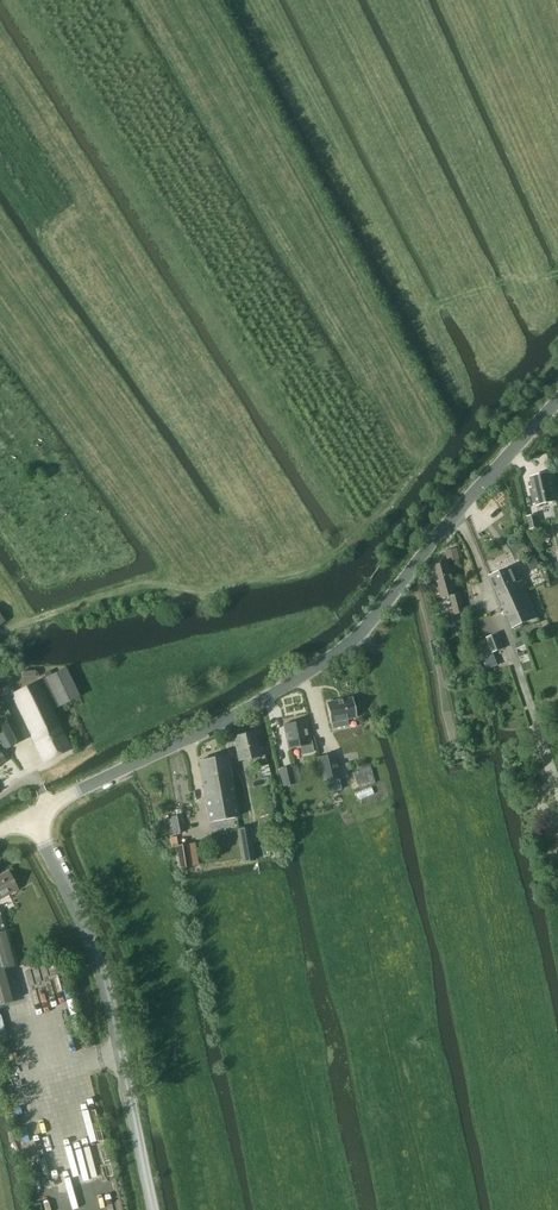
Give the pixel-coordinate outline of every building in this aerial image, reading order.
[(554,484),(552,476),(550,476),(550,473),(531,478),(533,487),(530,488),(534,505),(537,504),(537,505),(556,501),(552,484),(554,484)] [(528,517),(530,529),(539,527),(536,515),(528,517)] [(434,567),(442,598),(450,596),(455,615),(465,612),(460,593),(456,594),(448,563),(434,567)] [(525,594),(528,593),(522,581),(517,583),(510,568),(490,576),(497,593),(507,589),(509,594),(514,592),(516,595),(524,592),(525,594)] [(538,617),(528,593),(525,594),(524,592),(516,595),(514,592),(509,594),(507,589),(497,593),(512,628),(538,617)] [(504,648),(499,634),(487,638),(491,652),(504,648)] [(52,710),(79,697),(65,669),(11,695),(31,735),(44,763),(71,750),(52,710)] [(352,697),(327,702),(331,724),(332,723),(333,728),(348,725),(347,720),(356,718),(352,697)] [(23,740),(2,699),(0,700),(0,726),(3,733),(0,734),(0,740),(5,749),(23,740)] [(308,736),(305,721),(283,725),(288,750),(300,748),(302,755),(314,753),(310,736),(308,736)] [(238,761),(261,756),(255,732),(233,737),(238,761)] [(318,758),(324,782),(325,782),(327,793),(341,790),(339,779),(340,779),(334,754),(318,758)] [(199,760),(205,794),(222,791),(223,796),(234,794),(227,756),(199,760)] [(282,787),(295,784),(291,767),(279,770),(282,787)] [(205,794),(210,822),(238,817),(234,794),(223,796),(222,791),(205,794)] [(174,833),(186,831),(183,815),(171,817),(174,833)] [(250,828),(237,830),(242,862),(255,860),(250,828)] [(185,841),(173,843),(176,863),(189,861),(185,841)] [(17,889),(8,872),(0,876),(0,899),(17,889)] [(12,1003),(3,969),(13,966),(4,931),(0,916),(0,1006),(12,1003)] [(39,948),(30,951),(32,957),(41,953),(39,948)]
